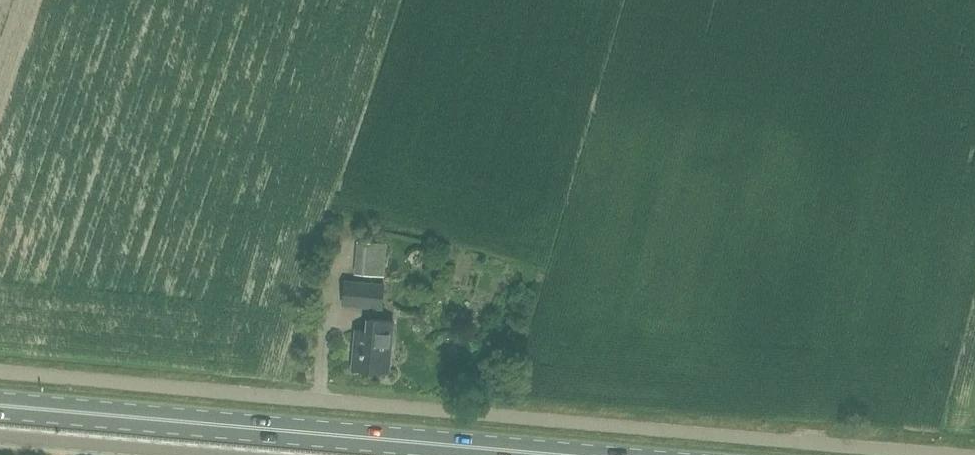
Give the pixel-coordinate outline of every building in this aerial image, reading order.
[(384,310),(386,283),(345,279),(343,306),(384,310)] [(389,372),(394,321),(371,319),(370,331),(357,329),(353,369),(389,372)]
